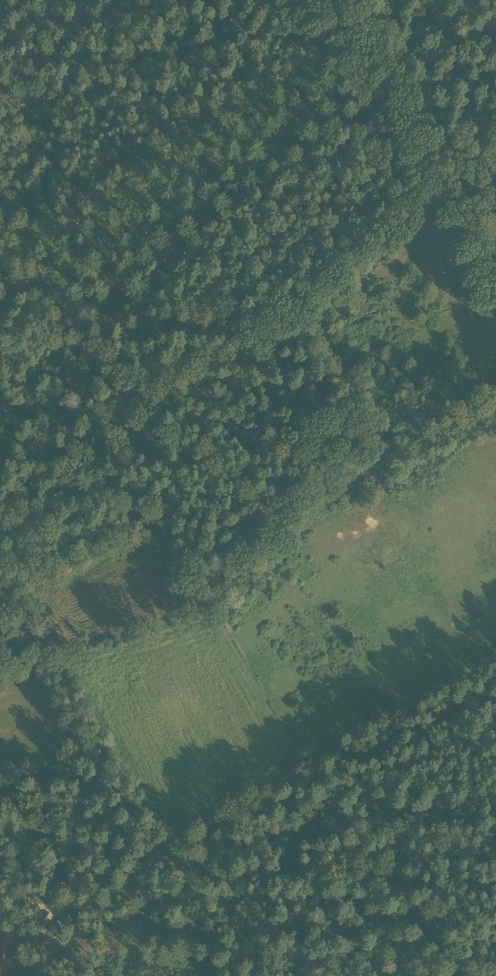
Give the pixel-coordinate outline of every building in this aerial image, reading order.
[(15,935),(0,931),(0,975),(5,975),(15,935)]
